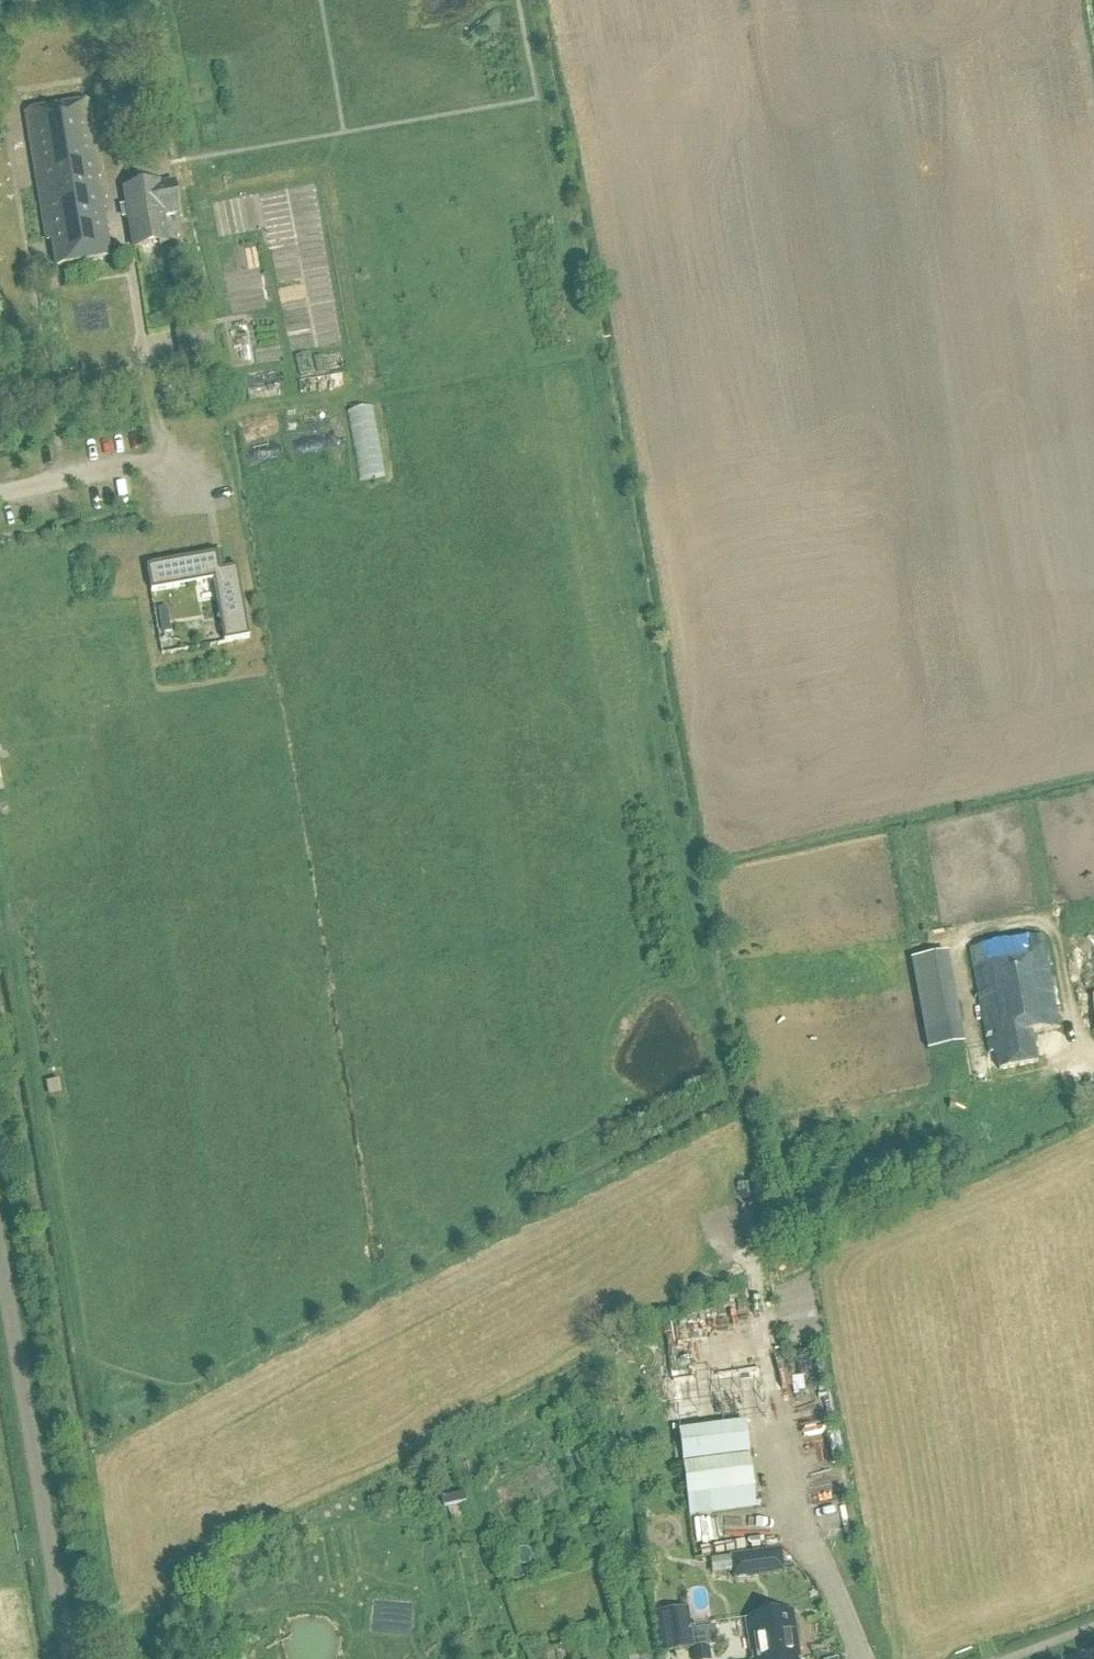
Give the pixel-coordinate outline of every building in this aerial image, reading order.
[(110,263),(102,211),(104,211),(88,106),(27,116),(47,244),(54,243),(59,271),(110,263)] [(121,191),(130,253),(170,247),(165,218),(179,216),(174,182),(121,191)] [(219,574),(216,557),(146,569),(151,594),(212,583),(224,645),(249,641),(236,571),(219,574)] [(999,1065),(1000,1072),(1038,1065),(1032,1036),(1061,1031),(1043,938),(970,952),(992,1067),(999,1065)] [(946,955),(910,962),(926,1053),(962,1046),(946,955)] [(744,1426),(678,1435),(687,1499),(705,1497),(707,1517),(755,1510),(752,1491),(744,1426)] [(464,1495),(441,1500),(442,1508),(466,1503),(464,1495)] [(682,1521),(681,1510),(662,1511),(663,1522),(682,1521)] [(745,1556),(730,1558),(730,1560),(732,1574),(733,1580),(748,1578),(783,1573),(780,1551),(745,1556)] [(661,1655),(692,1651),(686,1611),(655,1616),(661,1655)] [(792,1613),(745,1620),(746,1628),(748,1644),(750,1658),(799,1658),(792,1613)]
